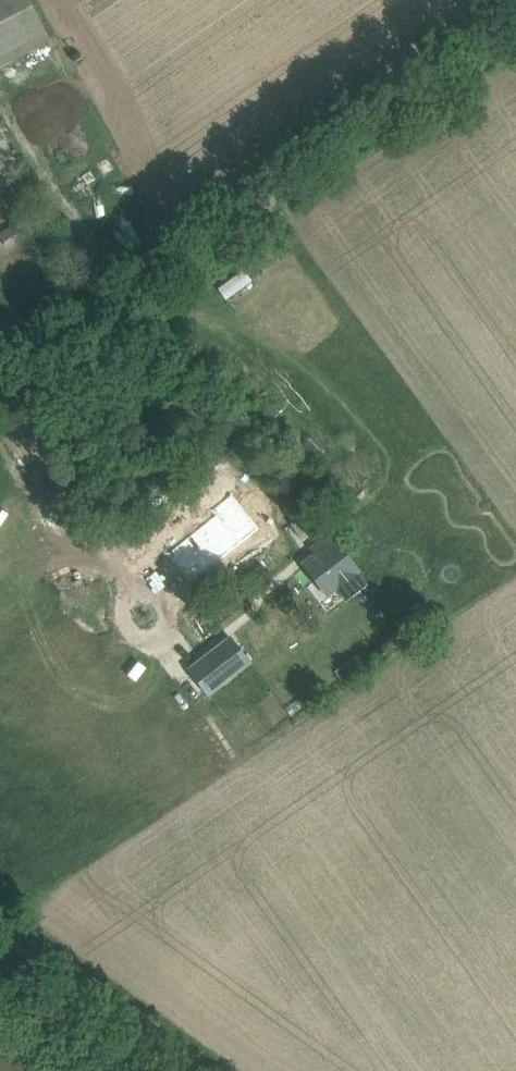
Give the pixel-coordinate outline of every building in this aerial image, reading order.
[(49,40),(28,0),(0,0),(0,65),(49,40)] [(16,163),(0,134),(0,172),(16,163)] [(0,233),(0,235),(9,249),(27,237),(17,222),(0,233)] [(252,533),(246,525),(272,505),(263,495),(270,490),(258,475),(233,495),(248,513),(240,518),(238,516),(214,535),(206,525),(189,539),(197,549),(177,565),(191,582),(252,533)] [(315,563),(298,575),(320,603),(348,581),(323,548),(311,558),(315,563)] [(188,669),(209,695),(250,663),(230,636),(188,669)]
